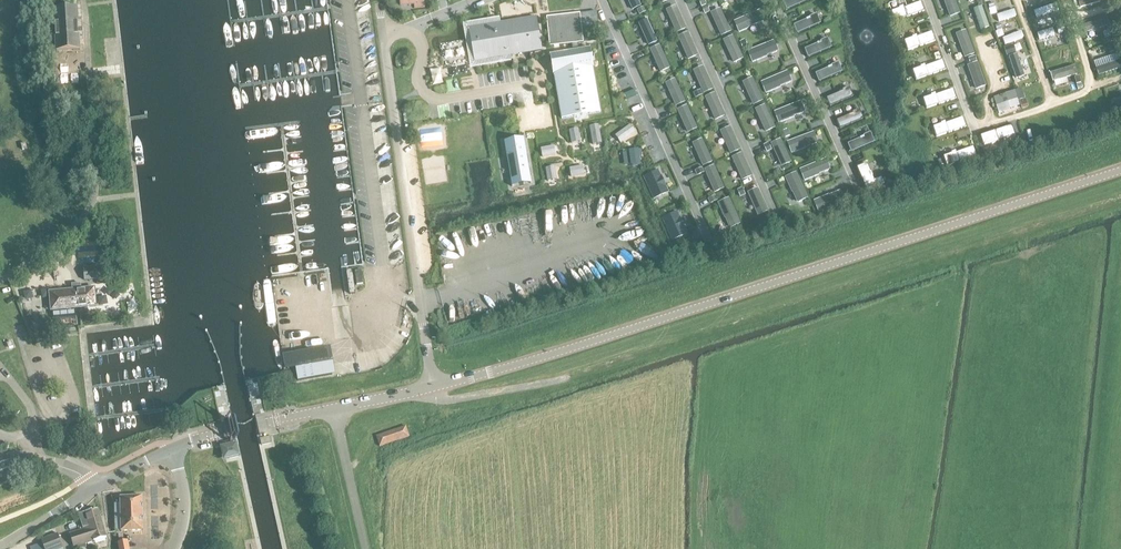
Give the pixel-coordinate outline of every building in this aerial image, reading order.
[(420,0),(401,0),(402,7),(416,5),(417,9),(426,8),(425,1),(420,1),(420,0)] [(783,2),(787,10),(810,0),(787,0),(783,2)] [(950,16),(959,13),(954,0),(944,0),(950,16)] [(899,9),(892,12),(895,21),(924,11),(921,2),(904,8),(903,6),(899,8),(899,9)] [(995,4),(988,7),(990,13),(997,11),(995,4)] [(674,5),(666,9),(676,32),(685,28),(674,5)] [(727,8),(729,14),(737,12),(734,5),(727,8)] [(1048,6),(1028,13),(1031,21),(1051,14),(1048,6)] [(54,9),(53,9),(53,10),(55,29),(56,52),(81,50),(80,36),(80,33),(78,10),(78,7),(69,8),(59,8),(55,9),(54,9)] [(982,7),(974,10),(981,30),(989,27),(982,7)] [(720,10),(711,14),(721,36),(729,32),(720,10)] [(1014,10),(996,15),(999,22),(1016,16),(1014,10)] [(759,12),(735,22),(739,33),(748,29),(748,28),(764,21),(759,12)] [(733,21),(740,20),(738,13),(731,14),(733,21)] [(550,45),(583,41),(580,14),(547,18),(550,45)] [(806,20),(794,25),(797,34),(820,24),(816,15),(806,19),(806,20)] [(659,39),(648,16),(640,20),(650,43),(659,39)] [(474,60),(541,49),(536,17),(469,29),(474,60)] [(1107,17),(1083,25),(1085,32),(1110,25),(1107,17)] [(1052,29),(1037,34),(1039,40),(1055,35),(1052,29)] [(1021,31),(1002,39),(1005,45),(1023,38),(1021,31)] [(686,32),(678,36),(688,59),(697,55),(686,32)] [(912,38),(904,41),(908,50),(935,41),(932,32),(917,37),(917,35),(912,37),(912,38)] [(965,32),(957,35),(965,57),(974,54),(965,32)] [(1113,36),(1105,38),(1107,44),(1115,41),(1113,36)] [(406,43),(401,43),(401,49),(413,50),(414,38),(407,37),(406,43)] [(732,38),(724,42),(734,63),(742,59),(732,38)] [(775,39),(749,49),(753,59),(778,49),(775,39)] [(821,43),(805,49),(808,58),(832,48),(828,39),(821,41),(821,43)] [(1043,43),(1045,49),(1052,46),(1049,40),(1043,43)] [(671,65),(660,42),(651,46),(661,70),(671,65)] [(1114,43),(1107,45),(1110,53),(1116,51),(1114,43)] [(590,48),(551,55),(562,118),(600,111),(590,48)] [(1061,48),(1042,55),(1044,62),(1064,55),(1061,48)] [(1029,49),(1009,57),(1013,69),(1033,62),(1029,49)] [(758,73),(781,65),(778,57),(755,66),(758,73)] [(921,68),(913,71),(916,80),(946,69),(942,60),(925,67),(925,65),(920,66),(921,68)] [(1096,68),(1099,75),(1120,68),(1120,60),(1096,68)] [(832,66),(816,74),(819,82),(843,72),(838,62),(832,65),(832,66)] [(977,63),(968,66),(976,89),(985,86),(977,63)] [(701,66),(693,70),(704,93),(712,89),(701,66)] [(772,76),(783,73),(782,68),(771,71),(772,76)] [(667,70),(652,74),(654,82),(670,78),(667,70)] [(988,74),(992,87),(1001,84),(999,77),(1002,76),(1001,70),(988,74)] [(1071,70),(1051,76),(1053,84),(1073,78),(1071,70)] [(759,74),(761,81),(771,78),(769,72),(759,74)] [(786,73),(762,83),(766,94),(780,88),(780,87),(790,82),(786,73)] [(1015,86),(1034,81),(1031,73),(1013,79),(1015,86)] [(652,76),(643,78),(645,88),(654,85),(652,76)] [(686,99),(676,77),(666,81),(677,104),(686,99)] [(752,80),(743,84),(753,105),(762,101),(752,80)] [(844,91),(827,98),(831,106),(854,96),(849,87),(843,90),(844,91)] [(931,96),(924,99),(927,108),(939,104),(956,98),(953,89),(936,95),(935,93),(931,95),(931,96)] [(1021,89),(993,98),(999,114),(1019,106),(1017,101),(1025,99),(1021,89)] [(713,92),(705,96),(715,119),(724,116),(713,92)] [(1025,99),(1019,101),(1022,109),(1028,106),(1026,100),(1025,99)] [(800,103),(775,113),(779,124),(794,118),(793,117),(804,112),(800,103)] [(698,126),(688,104),(678,108),(688,131),(698,126)] [(764,107),(756,111),(766,132),(774,128),(764,107)] [(854,114),(837,121),(840,128),(864,119),(860,109),(853,112),(854,114)] [(438,116),(423,118),(425,125),(439,122),(438,116)] [(638,116),(620,122),(622,128),(640,123),(638,116)] [(962,118),(934,129),(937,139),(966,127),(962,118)] [(551,129),(550,121),(525,122),(525,130),(551,129)] [(598,125),(590,126),(593,145),(601,143),(598,125)] [(996,140),(1013,134),(1010,125),(993,131),(996,140)] [(631,126),(616,137),(620,143),(635,132),(631,126)] [(728,126),(720,130),(730,153),(739,150),(728,126)] [(432,129),(418,133),(421,141),(435,137),(432,129)] [(578,129),(570,130),(572,143),(580,142),(578,129)] [(981,159),(991,158),(987,132),(978,134),(981,159)] [(864,137),(848,145),(851,152),(874,142),(870,133),(863,137),(864,137)] [(813,134),(788,143),(792,154),(807,148),(806,147),(816,143),(813,134)] [(714,160),(703,137),(693,142),(703,165),(714,160)] [(524,138),(504,141),(512,187),(531,183),(524,138)] [(780,140),(771,144),(781,167),(790,162),(780,140)] [(554,146),(541,149),(543,157),(556,154),(554,146)] [(556,150),(558,159),(584,154),(583,146),(572,148),(572,146),(556,150)] [(973,147),(944,157),(948,168),(977,157),(973,147)] [(638,150),(629,151),(631,167),(640,165),(639,158),(641,158),(641,151),(638,151),(638,150)] [(444,153),(419,153),(420,163),(444,162),(444,153)] [(740,153),(732,157),(742,180),(751,176),(740,153)] [(825,161),(800,171),(805,182),(819,176),(819,174),(829,170),(825,161)] [(726,186),(715,163),(706,168),(716,191),(726,186)] [(554,167),(546,168),(548,181),(556,180),(554,167)] [(583,167),(570,169),(571,177),(584,174),(583,167)] [(865,167),(857,171),(868,194),(884,186),(880,179),(873,183),(865,167)] [(659,170),(643,177),(654,199),(669,192),(659,170)] [(33,174),(27,176),(29,185),(36,183),(33,174)] [(795,174),(786,178),(797,202),(806,197),(795,174)] [(756,188),(748,192),(758,215),(767,211),(756,188)] [(769,193),(774,209),(780,206),(782,212),(789,210),(782,189),(769,193)] [(841,191),(818,200),(822,212),(846,202),(841,191)] [(620,206),(631,204),(629,193),(609,197),(614,217),(622,216),(620,206)] [(729,197),(720,202),(730,224),(740,220),(729,197)] [(677,212),(662,218),(672,241),(687,234),(677,212)] [(715,212),(707,215),(714,232),(722,229),(715,212)] [(540,221),(544,244),(558,242),(553,219),(540,221)] [(530,250),(537,249),(534,230),(523,232),(525,242),(529,241),(530,250)] [(609,257),(617,254),(615,246),(606,249),(609,257)] [(106,266),(84,268),(85,281),(107,278),(106,266)] [(293,290),(303,282),(297,276),(288,284),(293,290)] [(78,290),(51,293),(52,310),(77,308),(77,309),(97,306),(95,288),(78,290)] [(293,353),(286,354),(289,369),(330,362),(327,347),(293,353)] [(344,352),(350,371),(356,369),(351,350),(344,352)] [(406,426),(376,436),(379,447),(409,437),(406,426)] [(237,443),(221,447),(224,460),(240,457),(237,443)] [(117,531),(122,530),(122,532),(144,530),(142,496),(120,497),(120,503),(114,503),(117,531)] [(73,548),(94,542),(106,537),(104,532),(102,526),(97,509),(85,513),(79,515),(83,528),(83,530),(69,534),(73,548)] [(57,533),(41,539),(42,542),(30,547),(31,548),(63,548),(57,533)]
